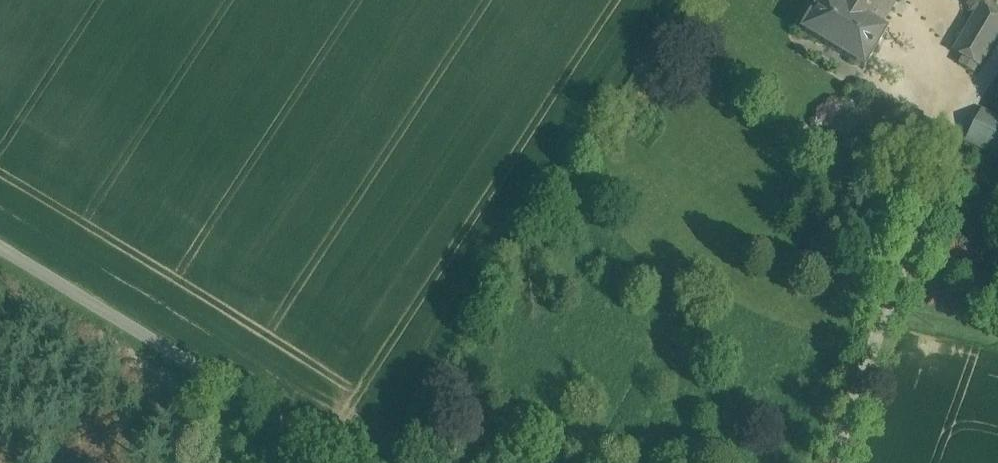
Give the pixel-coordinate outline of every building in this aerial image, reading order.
[(832,0),(821,0),(802,32),(864,69),(886,32),(879,28),(832,0)] [(879,28),(895,1),(893,0),(832,0),(879,28)] [(955,52),(964,58),(960,64),(974,73),(978,66),(979,66),(997,34),(997,19),(991,14),(994,9),(985,4),(982,9),(981,8),(955,52)] [(983,113),(969,141),(997,156),(997,120),(983,113)]
